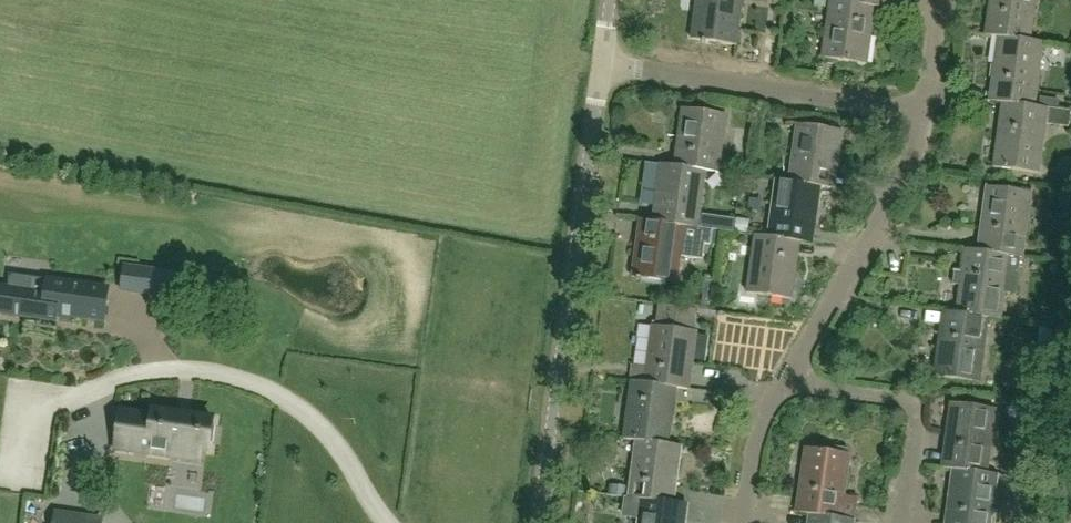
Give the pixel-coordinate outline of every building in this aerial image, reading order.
[(691,39),(737,45),(743,0),(696,0),(691,39)] [(889,0),(831,0),(831,1),(874,7),(887,9),(889,0)] [(1030,42),(1036,0),(990,0),(985,35),(998,37),(1030,42)] [(874,7),(831,1),(829,1),(822,58),(867,64),(874,7)] [(1030,42),(998,37),(989,101),(1003,103),(1034,107),(1043,43),(1030,42)] [(1040,97),(1039,108),(1056,110),(1057,99),(1040,97)] [(994,168),(1038,174),(1045,124),(1069,127),(1070,113),(1070,112),(1056,110),(1039,108),(1034,107),(1003,103),(994,168)] [(682,109),(674,166),(707,171),(719,172),(727,115),(682,109)] [(790,182),(820,187),(834,189),(841,131),(797,125),(790,182)] [(661,165),(654,222),(685,226),(699,228),(707,171),(674,166),(661,165)] [(777,181),(769,237),(800,242),(812,243),(820,187),(790,182),(777,181)] [(987,186),(978,252),(1023,257),(1031,192),(987,186)] [(727,221),(729,213),(718,211),(717,220),(727,221)] [(737,219),(735,231),(748,232),(749,220),(737,219)] [(685,226),(654,222),(641,220),(633,278),(677,284),(681,257),(703,260),(705,244),(711,245),(713,230),(699,228),(685,226)] [(800,242),(769,237),(756,236),(748,293),(792,299),(800,242)] [(964,250),(961,271),(954,270),(952,285),(959,286),(955,313),(988,318),(1001,320),(1004,294),(1016,295),(1022,257),(1023,257),(978,252),(964,250)] [(121,289),(174,297),(177,273),(124,265),(121,289)] [(705,275),(701,309),(709,310),(714,276),(705,275)] [(49,279),(47,293),(8,287),(4,314),(0,313),(0,314),(57,322),(57,321),(55,321),(56,316),(105,323),(105,322),(103,322),(108,288),(49,279)] [(647,372),(633,370),(632,381),(645,383),(677,387),(691,389),(699,331),(697,331),(700,311),(665,306),(662,326),(654,325),(647,372)] [(988,318),(955,313),(943,312),(934,377),(979,383),(988,318)] [(1054,328),(1040,326),(1035,379),(1048,381),(1054,328)] [(677,387),(645,383),(632,381),(624,438),(638,440),(669,444),(677,387)] [(953,469),(986,474),(995,409),(950,403),(942,467),(953,469)] [(153,416),(122,411),(116,448),(171,456),(172,445),(208,450),(209,444),(214,444),(216,426),(212,425),(213,419),(154,411),(153,416)] [(669,444),(638,440),(630,497),(642,499),(674,503),(682,446),(669,444)] [(850,451),(848,449),(834,447),(831,449),(831,451),(805,447),(796,512),(809,513),(854,520),(857,497),(844,495),(850,454),(849,454),(850,451)] [(953,469),(945,522),(991,522),(997,475),(986,474),(953,469)] [(642,499),(639,522),(685,522),(687,505),(674,503),(642,499)] [(809,513),(807,522),(853,522),(854,520),(809,513)] [(101,520),(57,514),(56,522),(101,522),(101,520)]
